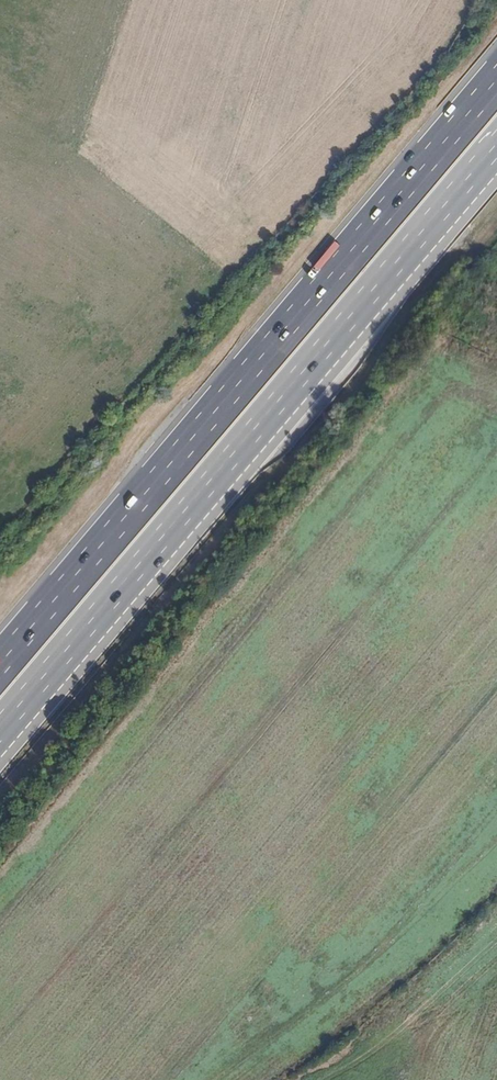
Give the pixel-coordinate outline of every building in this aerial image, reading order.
[(252,456),(259,460),(277,430),(271,426),(252,456)]
